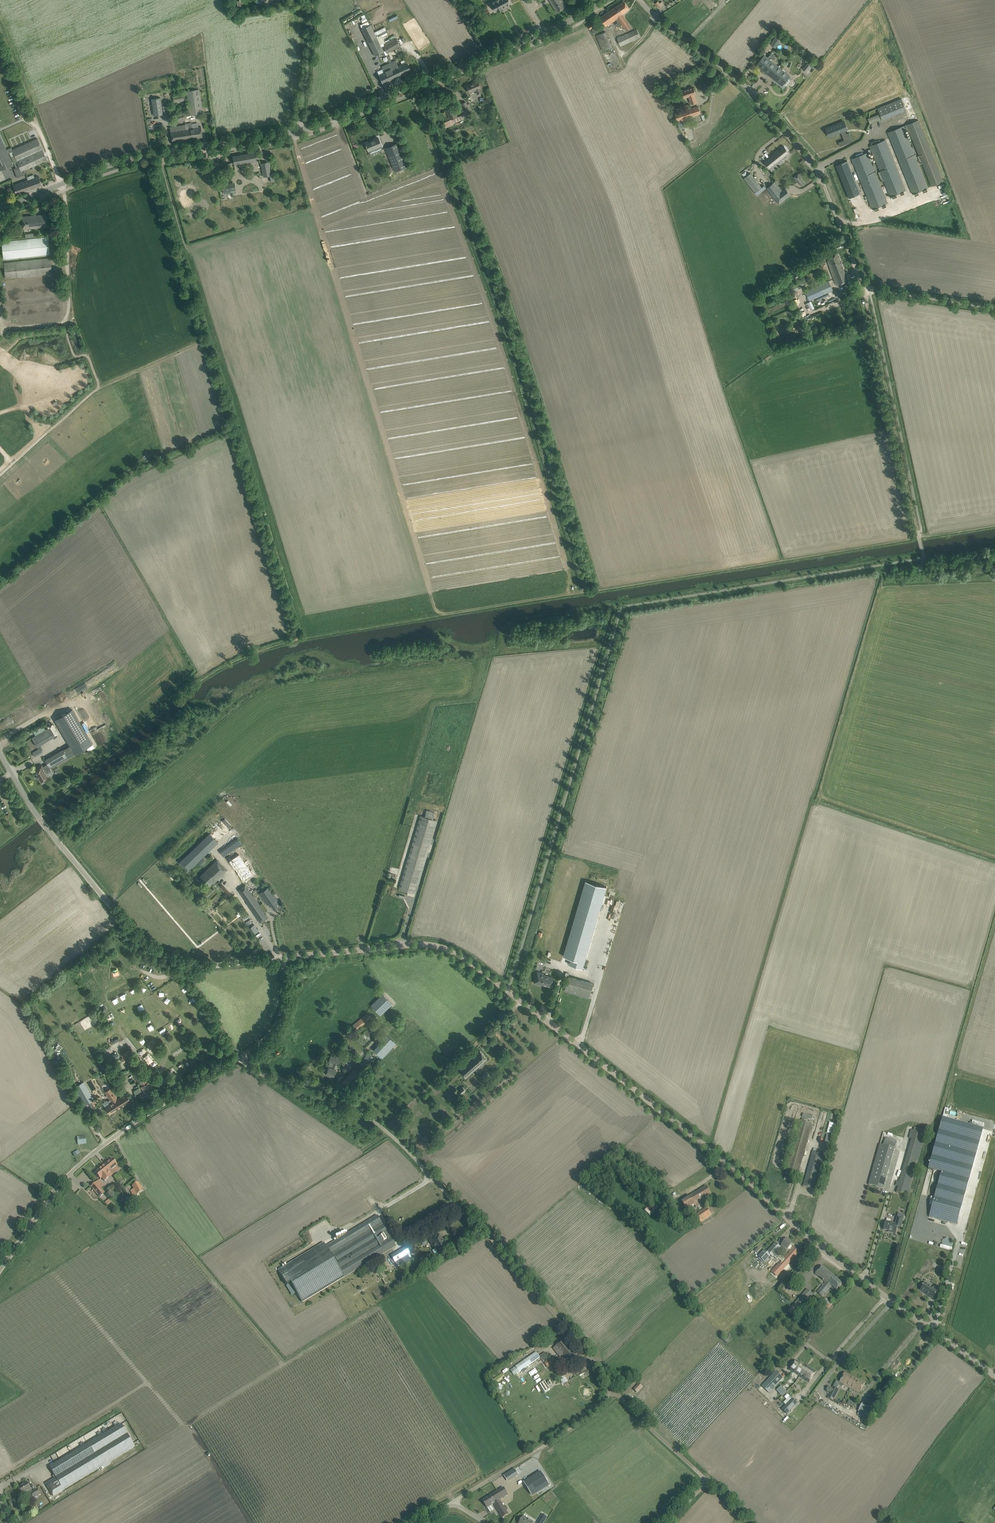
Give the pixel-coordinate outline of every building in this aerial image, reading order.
[(494,1),(495,1),(491,3),(495,11),(497,11),(497,12),(503,9),(502,8),(511,3),(509,0),(496,0),(494,1)] [(557,12),(566,6),(562,0),(549,0),(557,12)] [(624,1),(607,12),(600,17),(603,21),(606,26),(608,25),(609,26),(611,25),(610,24),(616,20),(618,23),(616,24),(618,27),(622,25),(626,31),(632,27),(622,13),(629,8),(624,1)] [(370,24),(361,29),(362,31),(375,56),(382,53),(384,52),(374,34),(371,26),(370,24)] [(385,28),(374,34),(384,52),(386,55),(388,54),(387,53),(400,46),(396,39),(394,40),(393,38),(385,43),(381,35),(387,32),(385,28)] [(621,47),(641,37),(637,29),(617,39),(621,47)] [(606,32),(596,35),(598,40),(599,43),(599,44),(609,41),(607,36),(606,32)] [(783,36),(778,33),(774,39),(779,43),(783,36)] [(383,68),(377,71),(379,75),(378,75),(381,79),(383,84),(395,78),(411,71),(409,66),(406,62),(402,64),(398,66),(395,60),(392,62),(388,54),(386,55),(389,63),(382,66),(383,68)] [(769,73),(770,74),(775,78),(774,79),(782,86),(784,84),(786,85),(790,80),(788,79),(790,76),(777,65),(773,62),(771,61),(767,58),(764,55),(759,61),(756,65),(768,75),(769,73)] [(473,83),(466,85),(469,92),(475,90),(477,94),(482,92),(480,88),(479,85),(477,81),(473,83)] [(687,96),(688,101),(690,100),(691,104),(697,102),(694,94),(696,94),(694,87),(682,91),(684,97),(687,96)] [(189,110),(190,115),(202,113),(201,108),(199,89),(186,91),(189,110)] [(174,102),(186,103),(186,95),(174,94),(174,102)] [(878,108),(882,119),(914,107),(910,96),(878,108)] [(161,97),(151,99),(154,116),(163,114),(161,97)] [(457,117),(453,107),(446,110),(450,120),(443,123),(445,128),(454,124),(453,122),(464,118),(463,114),(470,112),(466,102),(459,105),(462,115),(457,117)] [(687,118),(690,117),(695,115),(699,114),(700,116),(701,115),(703,115),(702,114),(701,113),(700,112),(698,106),(694,108),(690,109),(684,111),(682,112),(676,114),(678,120),(678,122),(682,121),(687,119),(687,118)] [(189,115),(187,111),(175,115),(176,120),(175,120),(177,124),(185,120),(184,117),(189,115)] [(878,114),(868,118),(870,123),(880,119),(878,114)] [(906,129),(908,128),(931,186),(943,181),(919,120),(888,132),(912,194),(929,188),(906,129)] [(844,121),(826,128),(829,134),(830,136),(829,136),(842,131),(843,135),(842,135),(844,140),(845,139),(847,143),(852,141),(849,132),(846,134),(844,130),(847,129),(844,121)] [(175,126),(170,127),(172,141),(187,139),(202,137),(201,127),(198,127),(192,128),(192,124),(185,125),(177,126),(175,126)] [(0,134),(0,169),(1,171),(14,165),(9,153),(10,152),(16,167),(14,169),(17,177),(24,175),(22,171),(47,160),(37,138),(13,149),(12,147),(11,146),(8,148),(9,148),(7,149),(0,134)] [(371,140),(365,143),(366,145),(365,145),(366,146),(368,151),(370,155),(383,150),(381,145),(378,137),(377,138),(378,138),(372,141),(371,140)] [(906,190),(885,140),(870,146),(890,197),(906,190)] [(397,143),(385,148),(395,171),(407,166),(397,143)] [(789,152),(784,146),(764,162),(772,171),(784,161),(782,158),(789,152)] [(257,161),(256,157),(255,152),(232,156),(234,164),(245,162),(246,163),(257,161)] [(872,209),(888,203),(867,152),(852,159),(872,209)] [(847,160),(835,165),(849,198),(861,193),(847,160)] [(271,176),(268,162),(261,163),(264,177),(269,176),(270,181),(274,181),(274,176),(271,176)] [(755,192),(762,187),(751,173),(744,178),(755,192)] [(13,185),(17,194),(42,185),(41,183),(38,176),(35,178),(34,175),(29,176),(30,179),(13,185)] [(802,186),(805,183),(800,176),(796,179),(802,186)] [(222,184),(223,192),(224,192),(224,194),(231,193),(230,191),(236,190),(234,182),(222,184)] [(780,192),(773,183),(767,188),(779,204),(791,195),(785,188),(782,190),(780,192)] [(23,216),(24,229),(49,226),(48,214),(23,216)] [(2,241),(3,259),(50,254),(48,236),(2,241)] [(833,255),(829,256),(829,257),(830,260),(833,267),(830,268),(836,285),(843,282),(848,281),(837,253),(833,255)] [(52,273),(50,258),(4,263),(5,278),(52,273)] [(7,281),(10,321),(57,318),(54,277),(7,281)] [(794,291),(804,285),(800,280),(790,286),(794,291)] [(829,281),(824,283),(806,291),(810,300),(833,290),(829,281)] [(853,288),(851,283),(843,286),(845,292),(853,288)] [(72,709),(55,719),(75,754),(92,744),(72,709)] [(50,727),(32,737),(37,746),(55,736),(50,727)] [(41,753),(39,748),(32,752),(35,757),(41,753)] [(45,760),(47,764),(50,768),(68,758),(63,749),(45,760)] [(42,765),(33,770),(38,778),(39,778),(41,781),(42,781),(43,781),(44,782),(45,782),(47,781),(47,780),(47,779),(47,778),(48,777),(46,774),(52,771),(50,768),(50,769),(47,764),(43,766),(42,765)] [(433,819),(435,812),(427,810),(425,817),(420,816),(399,888),(415,893),(437,820),(433,819)] [(210,835),(183,860),(192,869),(218,843),(210,835)] [(240,853),(230,861),(236,869),(239,872),(238,873),(244,881),(255,874),(249,866),(252,864),(249,859),(246,861),(240,853)] [(227,869),(223,866),(217,860),(201,875),(210,884),(215,879),(216,880),(227,869)] [(587,880),(565,955),(572,958),(571,963),(584,967),(608,886),(587,880)] [(243,887),(239,890),(253,910),(253,911),(258,919),(265,914),(259,906),(261,906),(247,886),(246,885),(243,887)] [(281,904),(278,900),(269,887),(259,893),(267,904),(269,903),(274,909),(281,904)] [(253,934),(258,931),(257,929),(254,930),(251,926),(249,928),(253,934)] [(541,984),(551,986),(552,982),(554,977),(544,974),(537,972),(534,982),(541,984)] [(593,983),(569,976),(565,991),(589,998),(593,983)] [(371,1005),(381,1015),(392,1004),(383,994),(371,1005)] [(371,1019),(367,1014),(352,1025),(356,1030),(371,1019)] [(388,1036),(374,1051),(382,1058),(396,1043),(388,1036)] [(133,1060),(128,1051),(122,1055),(123,1058),(121,1059),(123,1063),(126,1061),(129,1065),(132,1063),(131,1061),(133,1060)] [(455,1071),(463,1080),(486,1059),(479,1051),(455,1071)] [(120,1057),(117,1052),(104,1061),(107,1065),(120,1057)] [(369,1053),(363,1060),(361,1063),(365,1066),(373,1057),(369,1053)] [(340,1059),(331,1055),(328,1061),(330,1061),(327,1069),(326,1068),(324,1069),(323,1071),(324,1073),(326,1073),(325,1075),(333,1078),(334,1076),(334,1075),(335,1071),(336,1069),(338,1064),(340,1059)] [(345,1092),(348,1089),(365,1070),(359,1064),(339,1087),(345,1092)] [(139,1068),(133,1072),(140,1083),(141,1083),(142,1084),(146,1081),(145,1080),(147,1079),(139,1068)] [(114,1075),(118,1082),(124,1079),(120,1072),(114,1075)] [(84,1082),(75,1087),(85,1104),(89,1102),(93,1100),(94,1100),(84,1082)] [(142,1086),(145,1092),(148,1096),(155,1092),(148,1082),(142,1086)] [(137,1085),(133,1087),(136,1093),(141,1091),(139,1087),(138,1087),(137,1085)] [(466,1090),(462,1086),(456,1092),(459,1096),(466,1090)] [(111,1087),(107,1090),(114,1101),(116,1100),(120,1107),(131,1100),(126,1093),(118,1098),(111,1087)] [(105,1091),(112,1102),(105,1106),(110,1114),(120,1107),(116,1100),(114,1101),(107,1090),(105,1091)] [(942,1118),(928,1169),(941,1172),(929,1217),(957,1224),(959,1218),(958,1218),(983,1129),(942,1118)] [(800,1120),(785,1174),(797,1178),(812,1124),(800,1120)] [(897,1182),(896,1186),(898,1186),(896,1193),(908,1196),(909,1193),(910,1193),(911,1189),(909,1188),(925,1134),(922,1133),(923,1129),(914,1127),(913,1130),(911,1130),(909,1138),(912,1139),(899,1182),(897,1182)] [(85,1136),(77,1136),(78,1145),(87,1144),(86,1135),(85,1136)] [(884,1189),(895,1149),(880,1145),(869,1185),(884,1189)] [(803,1186),(813,1189),(823,1154),(813,1151),(803,1186)] [(120,1168),(115,1163),(112,1159),(104,1165),(112,1175),(120,1168)] [(104,1181),(112,1175),(104,1165),(95,1173),(100,1179),(102,1178),(104,1181)] [(99,1180),(91,1187),(99,1197),(105,1193),(101,1189),(104,1187),(99,1180)] [(133,1197),(143,1191),(138,1183),(132,1186),(134,1189),(130,1191),(133,1197)] [(712,1195),(706,1186),(681,1201),(686,1210),(707,1197),(712,1195)] [(128,1197),(124,1200),(131,1209),(135,1206),(128,1197)] [(693,1217),(697,1224),(712,1215),(707,1208),(693,1217)] [(359,1268),(396,1246),(377,1215),(326,1246),(324,1243),(278,1270),(287,1285),(290,1283),(302,1302),(339,1280),(344,1278),(359,1268)] [(897,1217),(895,1224),(886,1221),(883,1230),(888,1231),(888,1232),(895,1234),(897,1227),(901,1228),(904,1218),(897,1216),(897,1217)] [(442,1252),(443,1251),(447,1249),(444,1244),(443,1244),(441,1241),(442,1240),(439,1235),(434,1238),(434,1237),(429,1240),(432,1244),(433,1244),(438,1253),(441,1251),(442,1252)] [(784,1241),(780,1247),(781,1248),(782,1250),(785,1247),(791,1252),(792,1251),(795,1248),(790,1243),(790,1242),(787,1239),(784,1241)] [(772,1247),(767,1252),(771,1255),(772,1256),(773,1257),(781,1248),(780,1247),(775,1243),(772,1247)] [(395,1263),(405,1257),(409,1254),(405,1247),(401,1250),(391,1256),(395,1263)] [(783,1263),(776,1271),(780,1275),(801,1252),(796,1247),(795,1248),(792,1251),(791,1252),(787,1257),(788,1258),(785,1260),(782,1257),(781,1258),(779,1257),(778,1258),(783,1263)] [(764,1250),(758,1256),(764,1262),(768,1258),(771,1255),(767,1252),(764,1250)] [(826,1282),(817,1292),(822,1297),(831,1285),(836,1290),(839,1287),(842,1283),(822,1266),(815,1274),(826,1282)] [(382,1274),(385,1279),(383,1280),(386,1285),(391,1281),(385,1272),(382,1274)] [(920,1290),(933,1299),(938,1292),(937,1292),(939,1289),(934,1286),(933,1288),(925,1283),(920,1290)] [(808,1307),(805,1304),(813,1294),(807,1289),(787,1312),(792,1316),(800,1308),(804,1311),(808,1307)] [(827,1298),(822,1302),(828,1308),(833,1304),(827,1298)] [(563,1354),(570,1349),(563,1340),(556,1346),(563,1354),(560,1357),(563,1354)] [(572,1365),(575,1362),(579,1359),(570,1349),(563,1354),(572,1365)] [(519,1372),(540,1357),(537,1352),(516,1367),(519,1372)] [(553,1357),(545,1363),(547,1367),(556,1361),(553,1357)] [(796,1361),(790,1370),(809,1382),(816,1372),(807,1366),(806,1368),(796,1361)] [(761,1386),(769,1393),(783,1378),(775,1371),(761,1386)] [(839,1385),(842,1386),(844,1386),(844,1385),(851,1389),(860,1393),(865,1383),(856,1378),(845,1372),(839,1384),(839,1385)] [(564,1384),(568,1381),(564,1375),(560,1378),(564,1384)] [(545,1381),(540,1384),(545,1393),(550,1389),(548,1387),(552,1384),(550,1381),(548,1382),(548,1383),(547,1384),(545,1381)] [(637,1386),(634,1389),(637,1393),(641,1389),(641,1390),(643,1387),(639,1383),(637,1386)] [(828,1398),(833,1401),(839,1390),(833,1387),(832,1388),(828,1386),(826,1390),(830,1392),(828,1398)] [(787,1415),(798,1404),(792,1398),(782,1409),(787,1415)] [(859,1411),(857,1414),(869,1420),(874,1409),(871,1408),(862,1403),(858,1411),(859,1411)] [(53,1496),(62,1491),(103,1466),(104,1469),(111,1465),(110,1462),(135,1447),(121,1424),(54,1465),(50,1468),(54,1475),(53,1476),(54,1479),(46,1484),(53,1496)] [(541,1472),(524,1483),(532,1495),(549,1485),(541,1472)] [(18,1488),(22,1496),(26,1493),(29,1491),(30,1493),(30,1494),(33,1499),(40,1494),(37,1489),(32,1492),(31,1490),(27,1482),(23,1484),(18,1488)] [(508,1495),(506,1492),(504,1488),(482,1501),(487,1508),(494,1504),(502,1518),(509,1514),(500,1500),(508,1495)] [(537,1522),(543,1522),(547,1517),(543,1514),(537,1522)]
